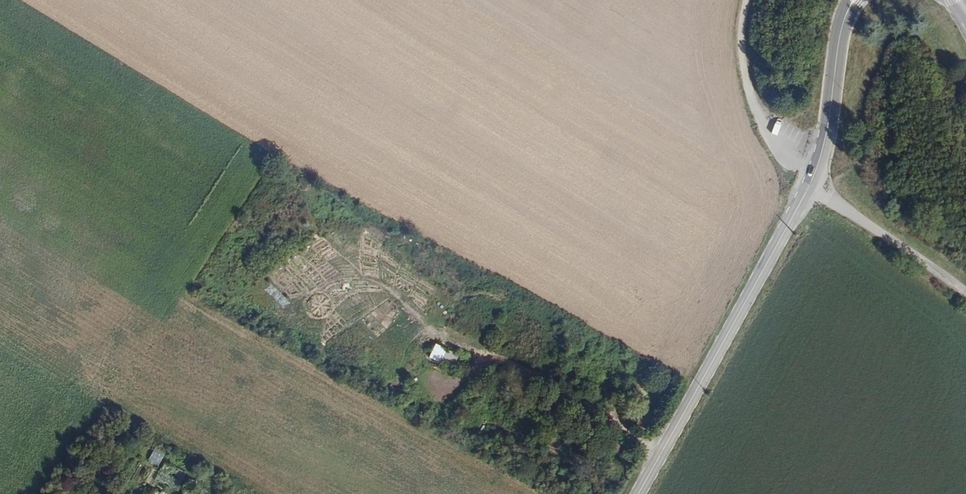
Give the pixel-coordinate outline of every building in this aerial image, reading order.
[(451,370),(458,356),(433,345),(426,359),(451,370)] [(640,420),(636,428),(649,435),(653,427),(640,420)] [(148,461),(160,466),(166,452),(155,447),(148,461)] [(178,490),(188,472),(165,460),(155,478),(178,490)]
